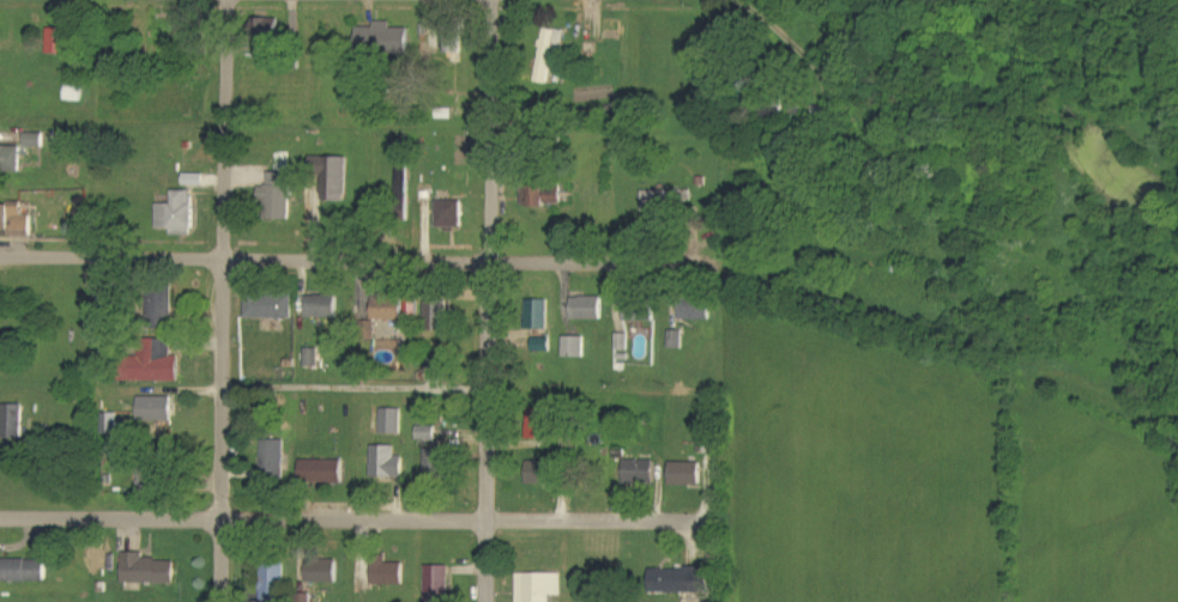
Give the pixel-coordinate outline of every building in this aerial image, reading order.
[(360,29),(359,55),(411,56),(411,30),(392,29),(392,23),(376,23),(376,29),(360,29)] [(537,84),(556,86),(563,32),(545,29),(537,84)] [(46,135),(27,134),(27,148),(46,148),(46,135)] [(0,147),(0,172),(23,173),(24,148),(0,147)] [(348,204),(349,159),(314,158),(313,177),(325,177),(324,203),(348,204)] [(397,196),(408,196),(409,163),(399,163),(397,196)] [(293,174),(270,174),(270,188),(262,188),(261,203),(267,204),(266,221),(292,222),(293,174)] [(524,208),(565,207),(565,187),(524,187),(524,208)] [(174,205),(158,205),(158,231),(172,230),(172,237),(195,237),(194,192),(174,192),(174,205)] [(689,214),(688,192),(644,193),(644,215),(689,214)] [(0,225),(0,232),(11,233),(11,237),(33,238),(33,217),(25,217),(25,204),(9,203),(9,209),(0,209),(0,225)] [(439,230),(465,229),(464,203),(438,203),(439,230)] [(175,323),(175,295),(152,296),(153,324),(175,323)] [(309,297),(308,319),(339,320),(340,297),(309,297)] [(248,319),(295,320),(295,299),(248,298),(248,319)] [(604,321),(604,298),(573,298),(573,322),(604,321)] [(375,322),(417,321),(417,299),(375,301),(375,322)] [(437,334),(450,333),(448,300),(427,301),(428,325),(437,324),(437,334)] [(528,302),(529,332),(552,332),(551,301),(528,302)] [(626,323),(650,323),(650,302),(626,302),(626,323)] [(711,321),(712,306),(682,306),(682,321),(711,321)] [(670,350),(684,350),(684,332),(670,332),(670,350)] [(618,352),(630,353),(630,335),(618,335),(618,352)] [(587,338),(565,339),(566,360),(587,359),(587,338)] [(127,382),(181,383),(182,359),(173,358),(174,341),(144,340),(143,358),(128,358),(127,382)] [(306,368),(320,368),(320,349),(306,349),(306,368)] [(174,422),(174,398),(140,398),(140,422),(174,422)] [(1,441),(25,440),(24,406),(1,406),(1,441)] [(382,436),(403,437),(404,411),(383,410),(382,436)] [(437,428),(418,427),(418,441),(437,442),(437,428)] [(286,479),(285,442),(262,442),(264,480),(286,479)] [(373,480),(406,480),(406,458),(397,457),(397,448),(373,447),(373,480)] [(449,451),(427,452),(428,479),(450,478),(449,451)] [(346,462),(302,463),(302,485),(346,484),(346,462)] [(657,462),(627,462),(626,485),(656,486),(657,462)] [(567,463),(529,463),(528,487),(566,488),(567,463)] [(702,487),(702,464),(671,464),(672,487),(702,487)] [(124,585),(177,586),(177,562),(146,562),(146,555),(125,554),(124,585)] [(48,562),(0,561),(0,583),(48,584),(48,562)] [(309,584),(339,585),(339,563),(309,563),(309,584)] [(287,565),(262,565),(262,601),(287,601),(287,565)] [(374,587),(406,587),(405,565),(374,565),(374,587)] [(427,601),(451,601),(451,566),(427,566),(427,601)] [(652,593),(708,594),(709,570),(652,569),(652,593)] [(519,574),(520,601),(551,601),(551,596),(563,596),(563,574),(519,574)]
